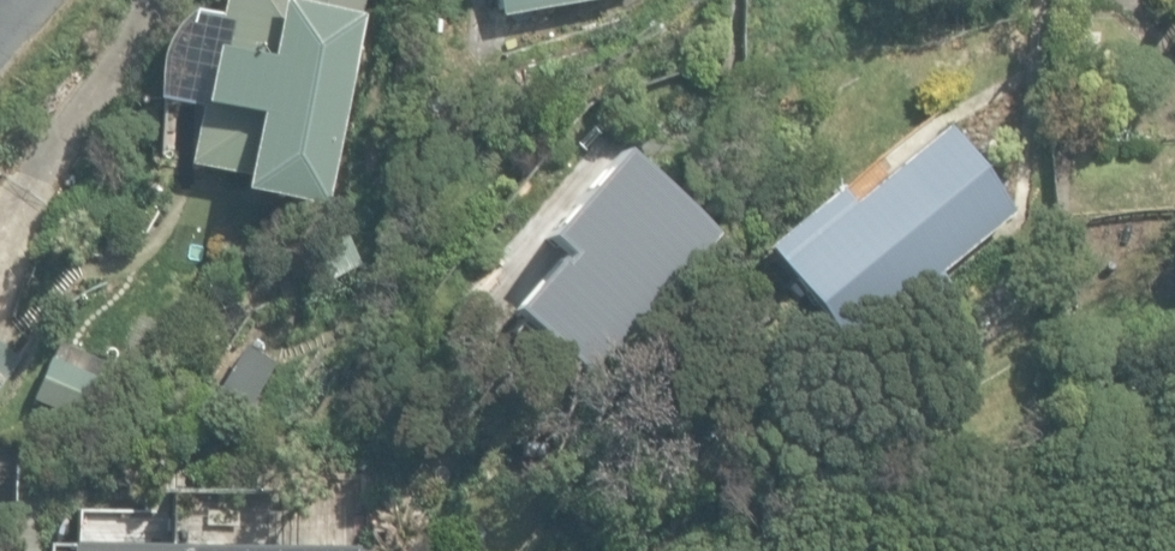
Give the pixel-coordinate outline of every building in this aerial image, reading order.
[(364,0),(217,0),(213,20),(185,14),(171,25),(159,44),(153,67),(154,98),(197,107),(186,165),(243,175),(240,192),(325,208),(364,0)] [(500,15),(594,0),(497,0),(500,15)] [(765,246),(848,348),(917,292),(929,307),(954,286),(941,270),(1011,214),(942,128),(849,202),(838,188),(765,246)] [(617,143),(537,232),(555,248),(505,304),(583,372),(713,228),(617,143)] [(241,420),(274,366),(243,347),(210,402),(241,420)] [(34,399),(81,419),(98,377),(50,358),(34,399)]
